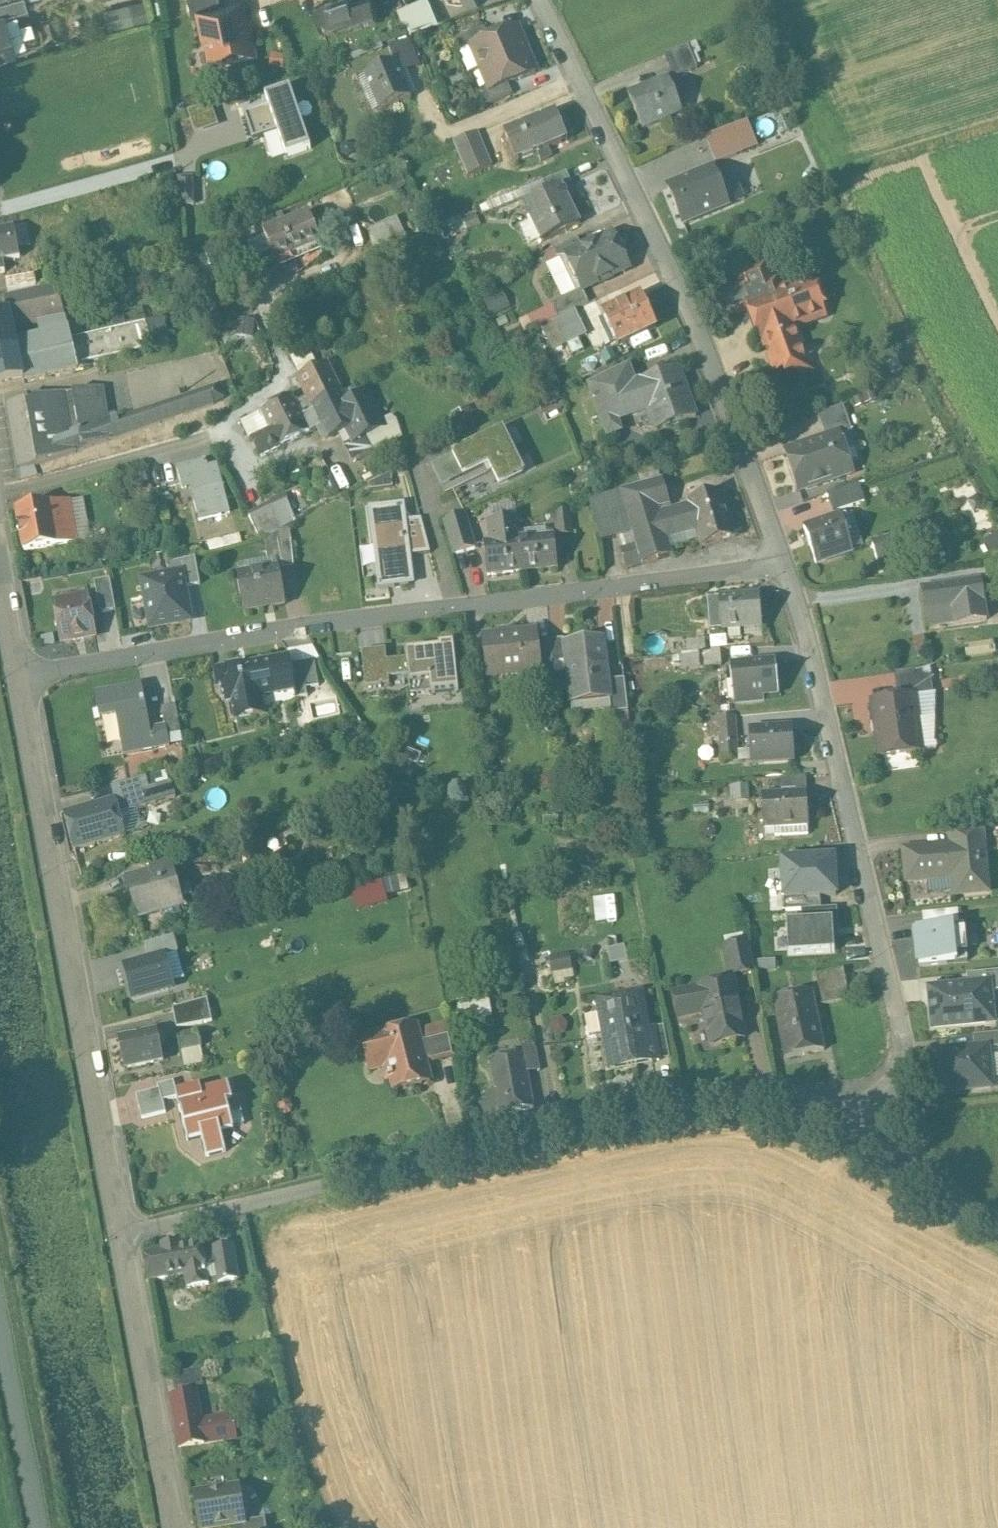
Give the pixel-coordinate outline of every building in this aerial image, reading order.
[(2,11),(3,13),(27,6),(25,0),(0,0),(0,12),(2,11)] [(105,5),(108,24),(148,19),(145,0),(141,0),(105,5)] [(191,11),(199,10),(199,9),(220,4),(220,0),(189,0),(191,11)] [(220,4),(199,9),(199,10),(211,68),(254,59),(242,0),(220,4)] [(315,6),(326,38),(379,20),(372,0),(333,0),(315,6)] [(430,1),(409,10),(418,32),(440,22),(430,1)] [(2,53),(0,47),(12,44),(3,13),(2,11),(0,12),(0,53),(2,53)] [(485,29),(457,41),(462,53),(473,48),(473,47),(490,40),(485,29)] [(490,40),(473,47),(473,48),(482,70),(526,51),(516,29),(490,40)] [(689,46),(665,55),(675,79),(698,69),(689,46)] [(526,51),(482,70),(491,91),(492,92),(508,85),(535,74),(526,51)] [(397,65),(365,78),(380,114),(412,101),(397,65)] [(668,80),(629,96),(643,130),(682,115),(668,80)] [(508,85),(492,92),(491,91),(480,96),(485,107),(513,96),(508,85)] [(288,92),(264,100),(267,109),(244,117),(253,142),(276,134),(285,159),(286,159),(286,155),(287,155),(287,158),(309,151),(288,92)] [(556,113),(505,135),(517,163),(538,154),(542,163),(551,159),(547,150),(568,141),(556,113)] [(748,121),(732,128),(743,154),(759,148),(748,121)] [(732,128),(706,138),(717,164),(743,154),(732,128)] [(478,133),(454,143),(459,156),(483,146),(478,133)] [(483,146),(459,156),(468,177),(492,167),(483,146)] [(713,170),(668,188),(683,226),(728,207),(713,170)] [(566,174),(543,184),(548,195),(562,188),(571,184),(566,174)] [(741,178),(728,180),(731,202),(744,200),(741,178)] [(193,179),(179,180),(180,206),(194,206),(193,179)] [(548,195),(524,206),(542,244),(580,226),(562,188),(548,195)] [(282,215),(262,224),(266,235),(287,226),(282,215)] [(266,235),(264,236),(279,271),(281,270),(279,267),(321,249),(322,253),(324,252),(309,217),(287,226),(266,235)] [(369,229),(378,250),(407,238),(398,217),(369,229)] [(0,233),(0,274),(5,273),(3,262),(20,259),(14,230),(0,233)] [(583,251),(567,259),(570,264),(566,271),(573,284),(580,286),(582,291),(583,291),(628,269),(612,237),(583,251)] [(578,240),(555,251),(560,263),(567,259),(583,251),(578,240)] [(795,282),(782,286),(779,278),(772,280),(766,263),(735,275),(738,285),(716,293),(726,322),(750,313),(776,388),(816,374),(801,332),(829,322),(814,278),(796,284),(795,282)] [(34,275),(7,280),(9,292),(36,287),(34,275)] [(57,288),(5,300),(9,316),(10,316),(14,332),(38,327),(42,339),(17,346),(25,382),(78,370),(77,364),(153,347),(147,323),(84,337),(82,328),(74,330),(76,339),(71,340),(69,331),(68,331),(66,321),(66,320),(65,320),(57,288)] [(582,291),(552,305),(553,308),(558,319),(575,311),(576,311),(589,304),(583,291),(582,291)] [(486,302),(493,316),(511,307),(504,293),(486,302)] [(642,297),(603,316),(617,347),(657,329),(642,297)] [(553,308),(520,324),(525,335),(543,327),(554,321),(558,319),(553,308)] [(558,319),(554,321),(566,346),(588,336),(576,311),(575,311),(558,319)] [(0,318),(0,388),(25,382),(17,346),(42,339),(38,327),(14,332),(10,316),(9,316),(0,318)] [(162,319),(147,323),(153,347),(168,344),(162,319)] [(554,321),(543,327),(555,352),(566,346),(554,321)] [(298,372),(316,367),(311,352),(294,357),(298,372)] [(259,359),(250,363),(255,376),(264,371),(259,359)] [(328,366),(297,381),(305,398),(295,403),(300,413),(311,409),(312,411),(343,395),(328,366)] [(679,369),(641,383),(650,408),(655,406),(663,430),(658,431),(657,431),(657,433),(696,418),(679,369)] [(628,370),(591,389),(595,400),(634,386),(628,370)] [(634,386),(595,400),(609,437),(620,433),(617,423),(651,411),(650,408),(641,383),(634,386)] [(72,395),(63,395),(38,399),(26,402),(6,405),(19,481),(38,476),(34,467),(45,463),(214,406),(224,399),(219,386),(108,424),(107,423),(101,390),(72,395)] [(553,394),(537,402),(541,411),(558,403),(553,394)] [(343,395),(312,411),(312,412),(303,418),(301,416),(310,434),(311,434),(321,429),(326,441),(348,430),(354,442),(355,444),(367,437),(384,429),(368,397),(349,406),(344,396),(343,396),(343,395)] [(292,397),(262,412),(271,430),(271,431),(301,416),(300,413),(295,403),(292,397)] [(844,408),(819,416),(827,440),(839,436),(840,437),(852,433),(844,408)] [(301,416),(271,431),(271,430),(253,439),(262,458),(281,449),(280,448),(310,434),(301,416)] [(503,432),(453,456),(453,457),(458,466),(464,478),(489,465),(500,487),(525,475),(503,432)] [(827,440),(787,453),(800,492),(852,475),(840,437),(839,436),(827,440)] [(367,437),(355,444),(354,442),(345,446),(353,463),(375,452),(367,437)] [(453,457),(432,467),(437,476),(458,466),(453,457)] [(214,496),(206,462),(178,469),(182,487),(203,482),(207,498),(195,501),(199,520),(229,512),(224,494),(214,496)] [(656,466),(638,471),(642,482),(659,475),(656,466)] [(662,482),(591,503),(603,543),(618,538),(618,537),(633,532),(629,517),(658,508),(660,516),(672,513),(662,482)] [(859,486),(828,496),(835,514),(865,504),(859,486)] [(723,494),(690,504),(691,507),(672,513),(660,516),(668,541),(687,536),(689,544),(701,541),(703,548),(736,538),(723,494)] [(285,496),(271,502),(272,505),(275,512),(289,505),(285,496)] [(69,502),(17,512),(24,551),(76,541),(69,502)] [(272,505),(248,515),(261,540),(282,531),(282,529),(275,512),(272,505)] [(289,505),(275,512),(282,529),(296,521),(289,505)] [(371,513),(381,595),(417,590),(407,508),(371,513)] [(658,508),(629,517),(633,532),(643,565),(672,557),(668,541),(660,516),(658,508)] [(570,514),(557,516),(559,537),(573,536),(570,514)] [(466,515),(444,524),(454,557),(477,551),(466,515)] [(847,517),(805,531),(816,565),(853,552),(847,534),(852,533),(847,517)] [(517,522),(491,525),(493,545),(486,546),(489,577),(491,576),(523,572),(520,543),(517,522)] [(633,532),(618,537),(618,538),(627,570),(643,565),(633,532)] [(903,536),(872,546),(878,563),(908,552),(903,536)] [(553,539),(520,543),(523,572),(558,569),(554,538),(553,538),(553,539)] [(292,540),(279,542),(284,569),(294,567),(292,540)] [(986,566),(988,581),(997,580),(997,564),(986,566)] [(279,569),(237,577),(244,612),(285,604),(279,569)] [(183,575),(144,581),(152,627),(191,620),(183,575)] [(110,580),(95,582),(100,614),(116,611),(110,580)] [(981,581),(922,591),(928,630),(988,620),(981,581)] [(760,597),(708,601),(711,633),(728,632),(729,641),(742,640),(742,631),(763,629),(760,597)] [(88,598),(55,603),(62,643),(95,637),(88,598)] [(537,633),(485,639),(489,679),(540,673),(541,673),(538,643),(537,633)] [(925,638),(915,639),(917,659),(927,658),(925,638)] [(564,640),(551,642),(554,662),(566,661),(564,644),(565,644),(564,640)] [(565,644),(564,644),(566,661),(571,707),(610,702),(611,702),(609,682),(606,660),(602,660),(600,640),(565,644)] [(706,640),(689,642),(690,655),(707,653),(707,652),(706,640)] [(551,642),(538,643),(541,673),(540,673),(542,687),(556,685),(554,662),(551,642)] [(439,647),(439,650),(406,654),(411,698),(459,692),(454,645),(439,647)] [(386,650),(362,652),(366,688),(390,686),(389,678),(408,676),(406,660),(387,662),(386,650)] [(690,655),(680,656),(682,671),(722,667),(720,651),(707,652),(707,653),(690,655)] [(290,659),(216,673),(219,689),(230,687),(232,702),(233,702),(237,721),(263,716),(260,697),(295,690),(290,659)] [(315,661),(302,663),(307,688),(319,686),(315,661)] [(776,662),(731,666),(735,699),(779,695),(776,662)] [(931,669),(896,674),(899,697),(914,695),(915,697),(934,694),(931,669)] [(625,680),(609,682),(611,702),(610,702),(611,714),(629,712),(625,680)] [(142,686),(96,695),(101,720),(121,716),(128,754),(154,749),(150,729),(142,686)] [(711,695),(698,696),(700,719),(711,718),(713,718),(711,695)] [(899,697),(872,701),(880,758),(922,752),(915,697),(914,695),(899,697)] [(176,706),(163,708),(168,736),(181,733),(176,706)] [(713,718),(711,718),(712,735),(721,734),(736,732),(735,716),(713,718)] [(165,726),(150,729),(154,749),(154,750),(169,747),(165,726)] [(792,729),(752,731),(754,764),(794,761),(792,729)] [(736,732),(721,734),(723,760),(738,759),(736,732)] [(806,777),(781,779),(782,791),(807,790),(806,777)] [(807,790),(782,791),(782,795),(763,796),(765,829),(781,828),(808,826),(809,826),(807,790)] [(114,800),(65,814),(75,848),(124,835),(114,800)] [(808,826),(781,828),(781,837),(809,835),(808,826)] [(982,828),(951,831),(952,846),(984,843),(982,828)] [(952,846),(904,851),(907,883),(955,878),(957,896),(988,893),(984,843),(952,846)] [(835,857),(780,860),(782,901),(785,901),(785,911),(821,909),(821,899),(837,898),(835,857)] [(170,871),(131,882),(141,916),(162,910),(165,920),(182,915),(170,871)] [(372,881),(374,896),(402,893),(400,878),(372,881)] [(907,896),(929,894),(928,883),(906,885),(907,896)] [(959,911),(923,915),(924,928),(954,925),(954,926),(960,925),(959,911)] [(833,921),(787,923),(789,956),(835,953),(833,921)] [(924,928),(916,929),(919,967),(958,963),(954,926),(954,925),(924,928)] [(148,959),(122,965),(133,1003),(176,991),(167,957),(179,953),(175,938),(145,946),(148,959)] [(748,942),(725,947),(731,976),(754,972),(748,942)] [(611,964),(628,960),(625,945),(608,948),(611,964)] [(597,956),(597,947),(577,948),(577,957),(597,956)] [(571,955),(550,959),(553,976),(574,973),(571,955)] [(842,973),(817,977),(822,1006),(847,1001),(842,973)] [(734,982),(687,992),(691,1016),(705,1013),(712,1046),(745,1039),(734,982)] [(936,990),(938,1000),(932,1005),(934,1029),(986,1023),(984,1003),(992,1002),(991,985),(936,990)] [(815,993),(774,1003),(787,1060),(828,1050),(815,993)] [(641,995),(599,1003),(601,1017),(586,1019),(589,1039),(605,1036),(611,1071),(659,1062),(654,1029),(648,1030),(641,995)] [(483,997),(455,1002),(459,1020),(487,1015),(483,997)] [(208,1000),(173,1010),(177,1030),(213,1023),(208,1000)] [(416,1027),(361,1041),(371,1075),(392,1070),(394,1078),(390,1079),(391,1084),(396,1083),(398,1093),(432,1085),(427,1067),(421,1043),(416,1027)] [(198,1029),(178,1034),(182,1053),(202,1048),(198,1029)] [(973,1037),(975,1050),(988,1049),(988,1050),(997,1049),(997,1034),(973,1037)] [(160,1035),(119,1043),(125,1073),(165,1065),(160,1035)] [(451,1036),(421,1043),(427,1067),(456,1060),(451,1036)] [(535,1046),(521,1049),(523,1055),(524,1055),(528,1074),(540,1072),(535,1046)] [(975,1050),(941,1054),(944,1093),(992,1088),(988,1050),(988,1049),(975,1050)] [(523,1055),(490,1061),(500,1115),(534,1109),(528,1074),(524,1055),(523,1055)] [(159,1092),(136,1098),(142,1121),(167,1115),(164,1103),(177,1100),(188,1144),(202,1141),(207,1161),(226,1156),(221,1135),(235,1132),(231,1118),(243,1115),(239,1100),(232,1102),(228,1086),(202,1093),(201,1089),(177,1095),(174,1083),(158,1087),(159,1092)] [(202,1245),(147,1255),(151,1281),(186,1275),(188,1288),(209,1285),(202,1245)] [(234,1254),(214,1257),(219,1283),(238,1280),(234,1254)] [(200,1375),(172,1380),(174,1391),(202,1386),(200,1375)] [(194,1396),(171,1400),(180,1451),(203,1447),(199,1424),(194,1396)] [(229,1419),(199,1424),(203,1447),(233,1441),(229,1419)] [(196,1498),(201,1527),(233,1527),(245,1526),(245,1525),(239,1490),(196,1498)]
